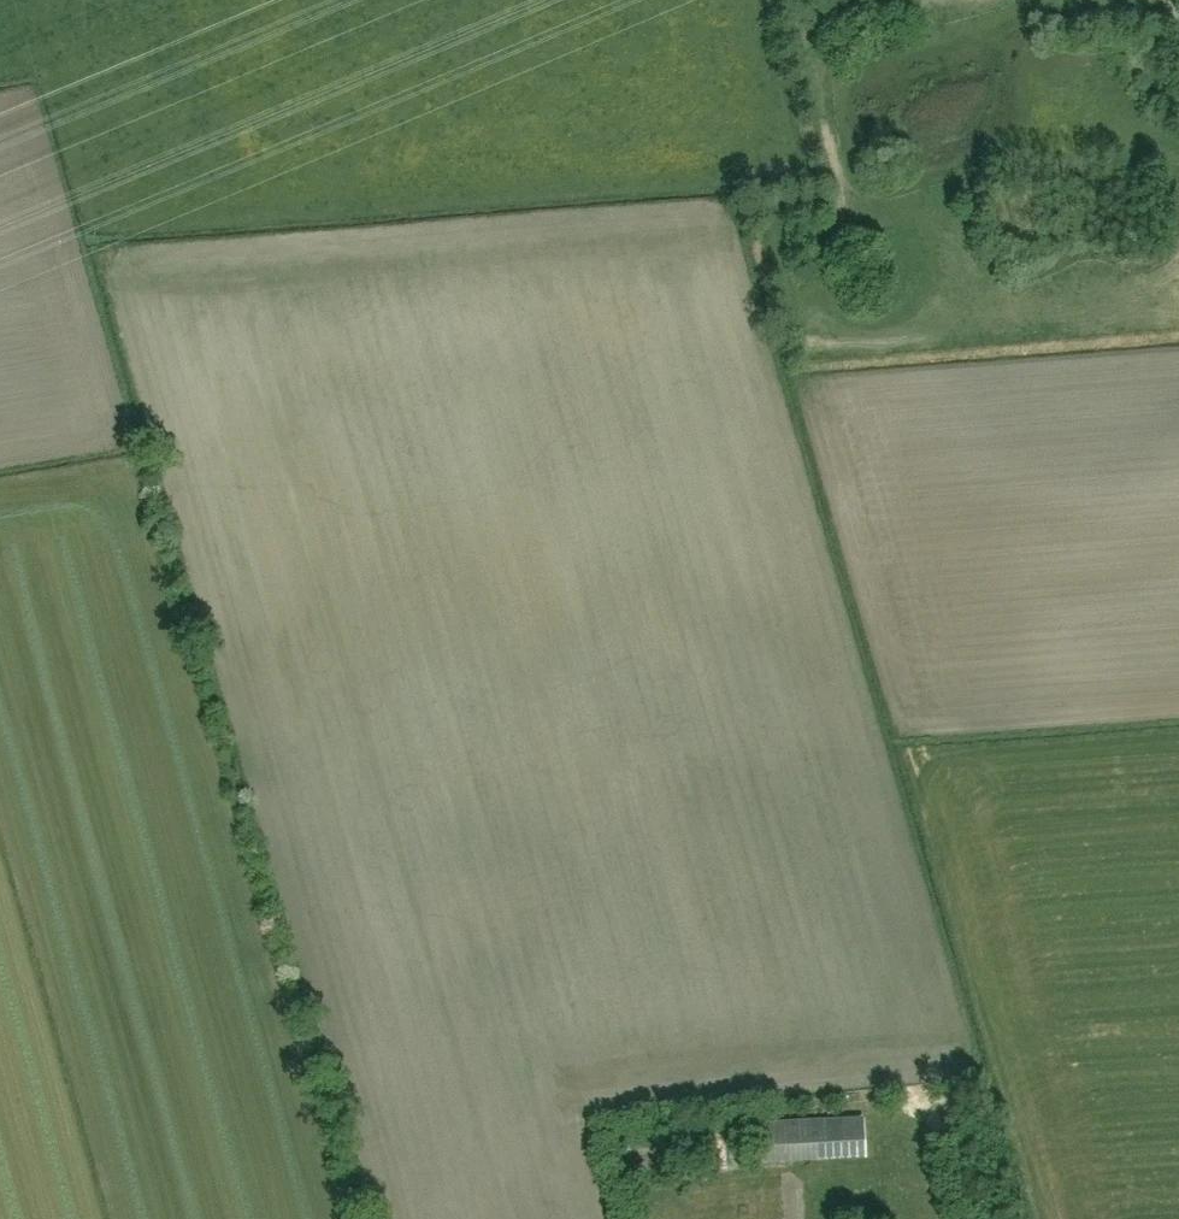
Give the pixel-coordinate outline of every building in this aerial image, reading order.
[(814,1120),(772,1121),(773,1157),(844,1155),(844,1133),(814,1134),(814,1120)]
